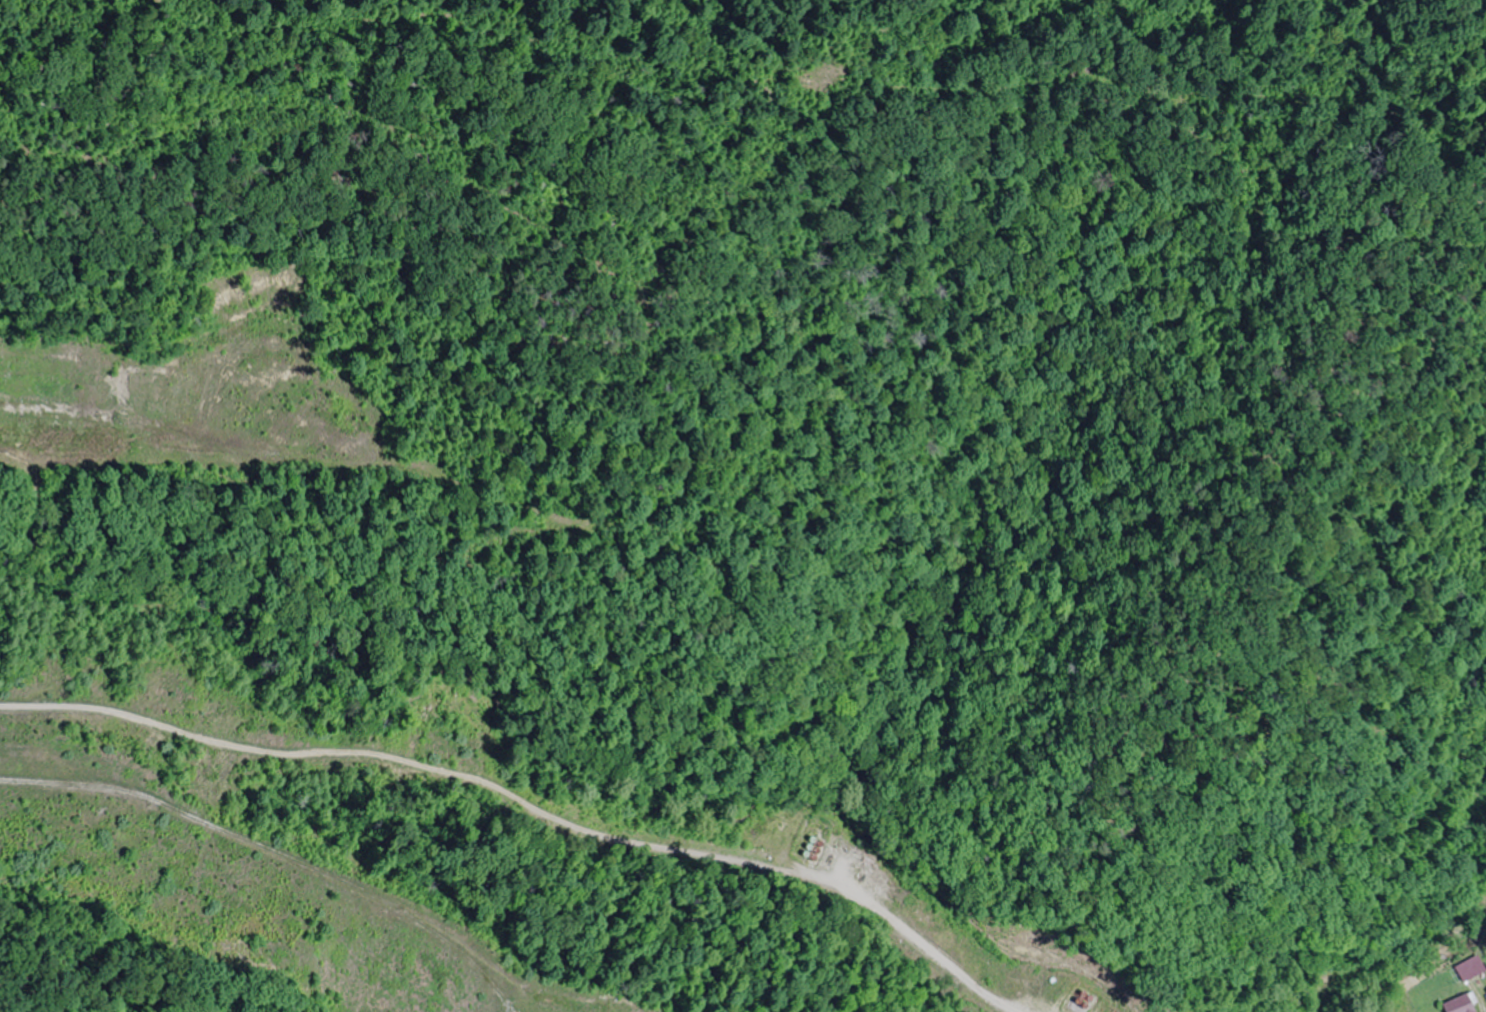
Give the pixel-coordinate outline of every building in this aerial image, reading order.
[(1481,955),(1457,967),(1465,982),(1485,972),(1485,966),(1481,955)] [(1472,994),(1443,1001),(1445,1011),(1476,1011),(1472,994)]
